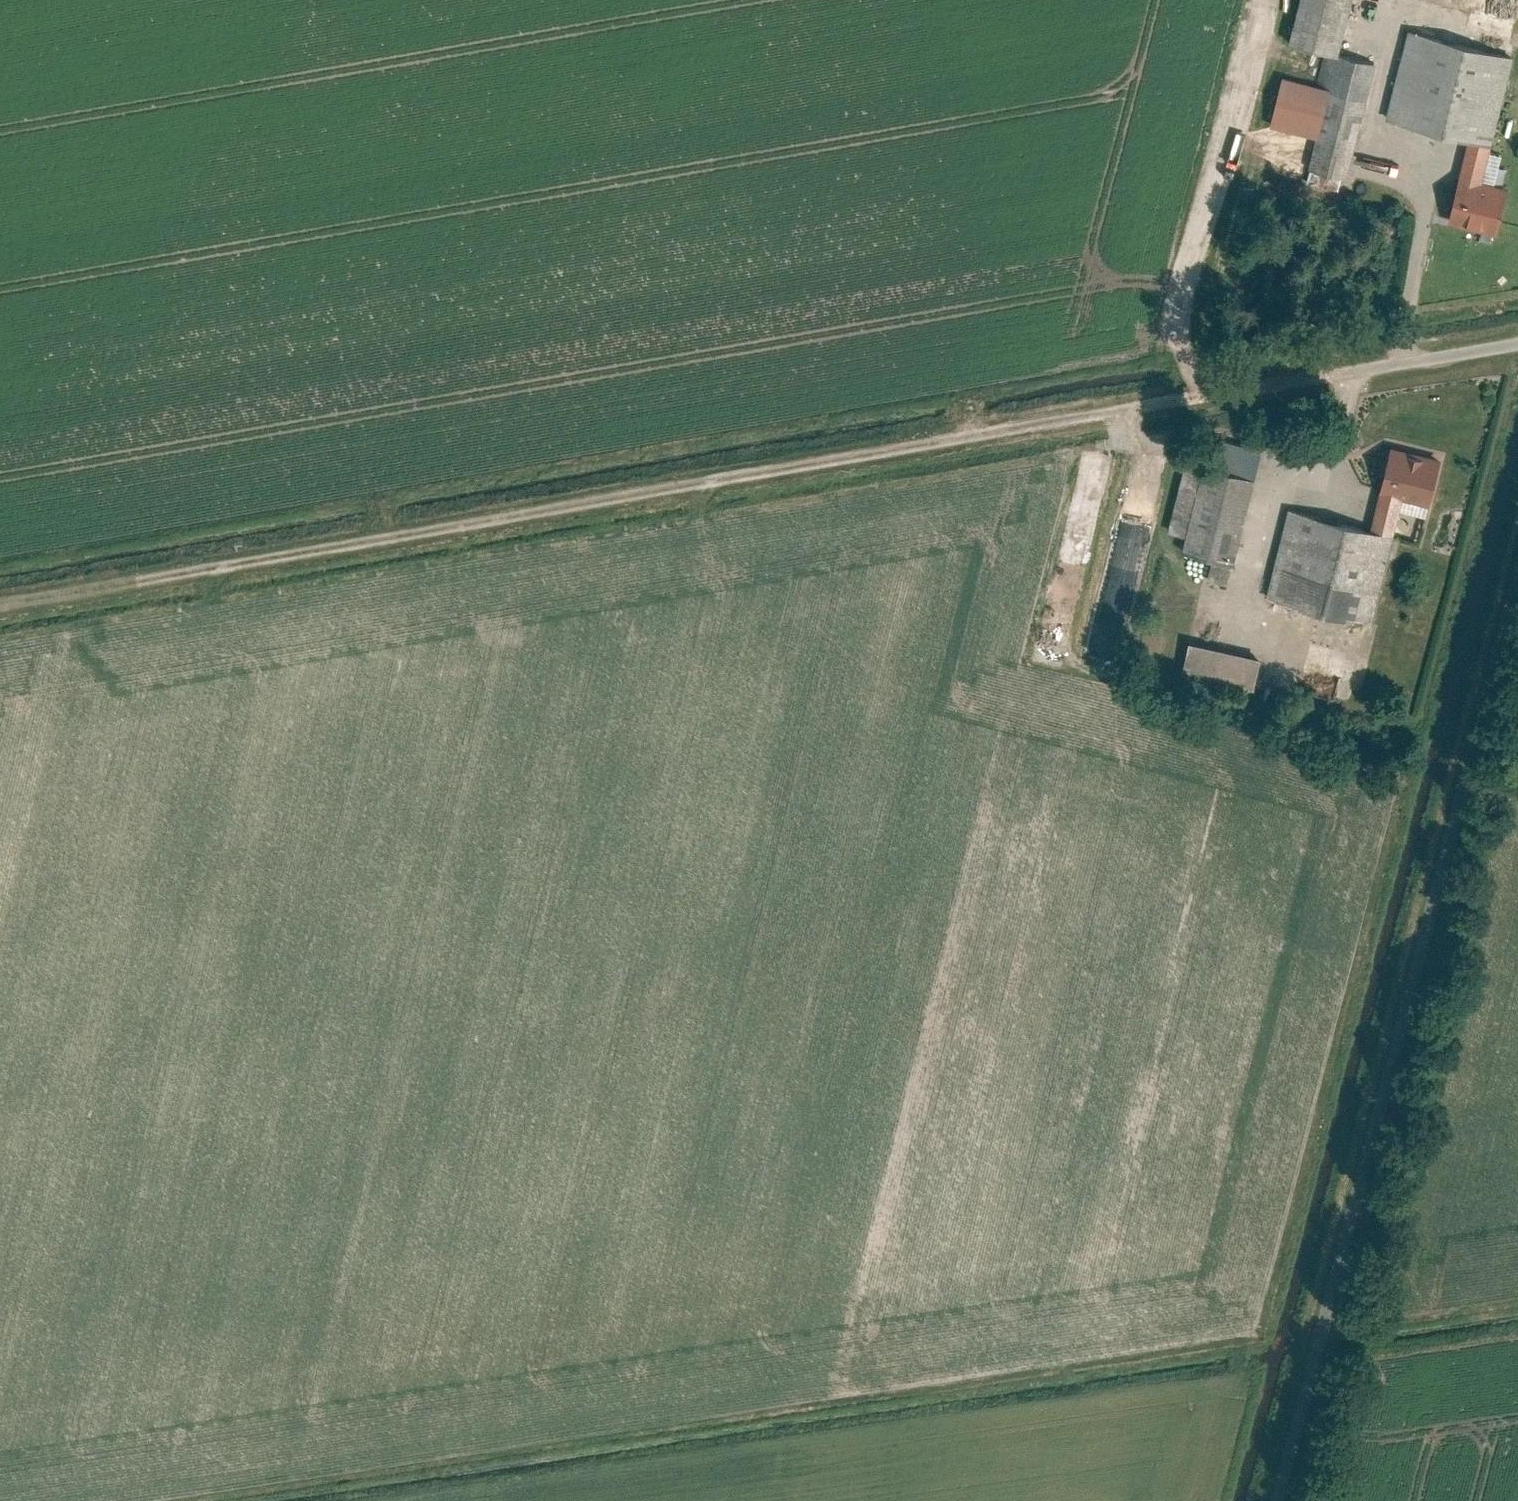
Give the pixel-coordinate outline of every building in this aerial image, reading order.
[(1331,55),(1324,86),(1278,76),(1268,120),(1313,131),(1301,182),(1343,192),(1374,60),(1336,51),(1349,0),(1296,0),(1285,44),(1331,55)] [(1389,122),(1459,144),(1436,221),(1504,242),(1517,196),(1517,192),(1485,181),(1514,57),(1414,31),(1389,122)] [(1208,576),(1227,581),(1261,447),(1241,441),(1233,471),(1185,458),(1166,540),(1214,553),(1208,576)] [(1371,617),(1402,494),(1429,501),(1440,456),(1387,443),(1377,488),(1380,488),(1372,531),(1289,508),(1266,589),(1371,617)] [(1260,652),(1187,635),(1180,668),(1252,685),(1260,652)]
